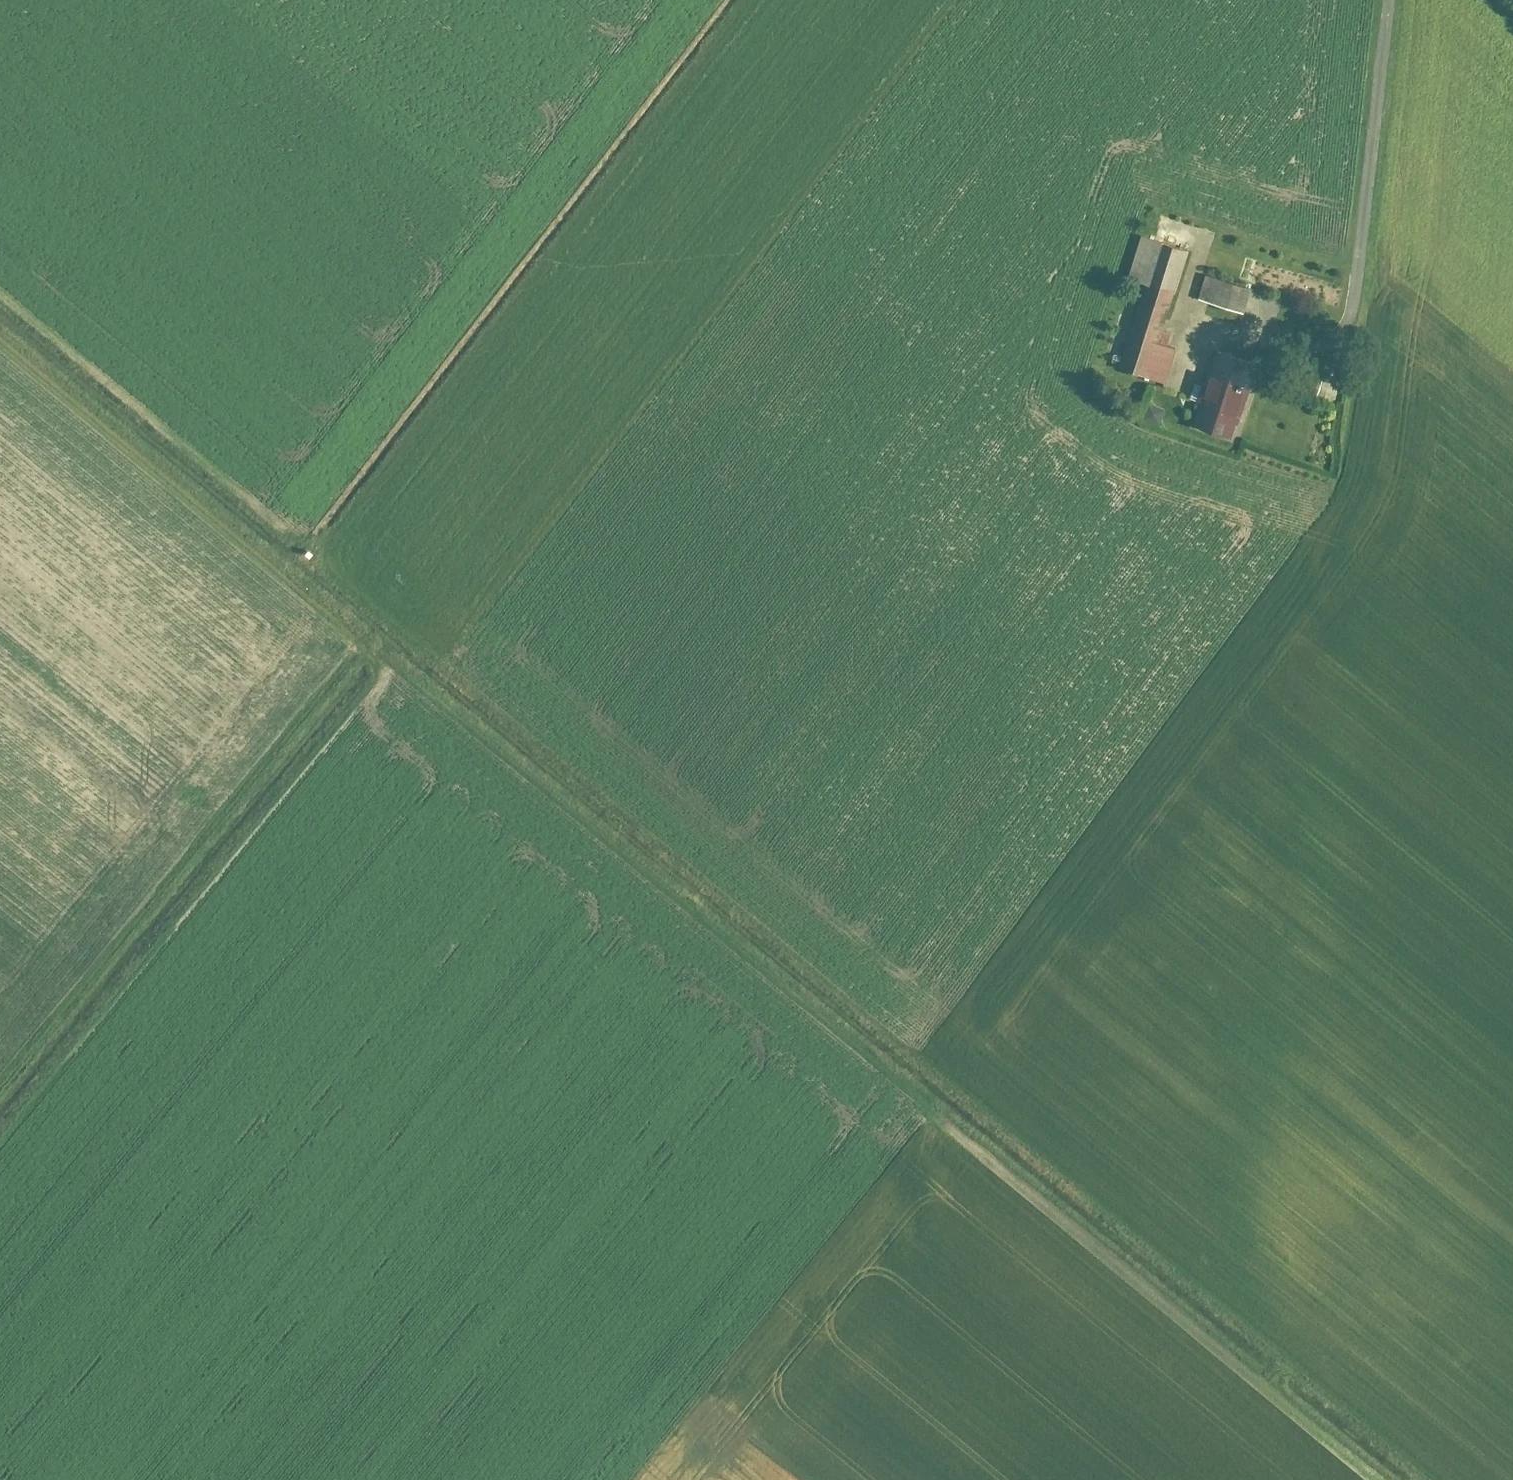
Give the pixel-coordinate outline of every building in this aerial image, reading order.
[(1184,251),(1144,238),(1129,285),(1142,289),(1118,363),(1174,381),(1186,346),(1157,337),(1184,251)] [(1210,273),(1200,303),(1247,318),(1257,288),(1210,273)] [(1249,367),(1212,356),(1191,422),(1228,433),(1249,367)] [(1319,376),(1284,365),(1277,386),(1312,398),(1319,376)]
